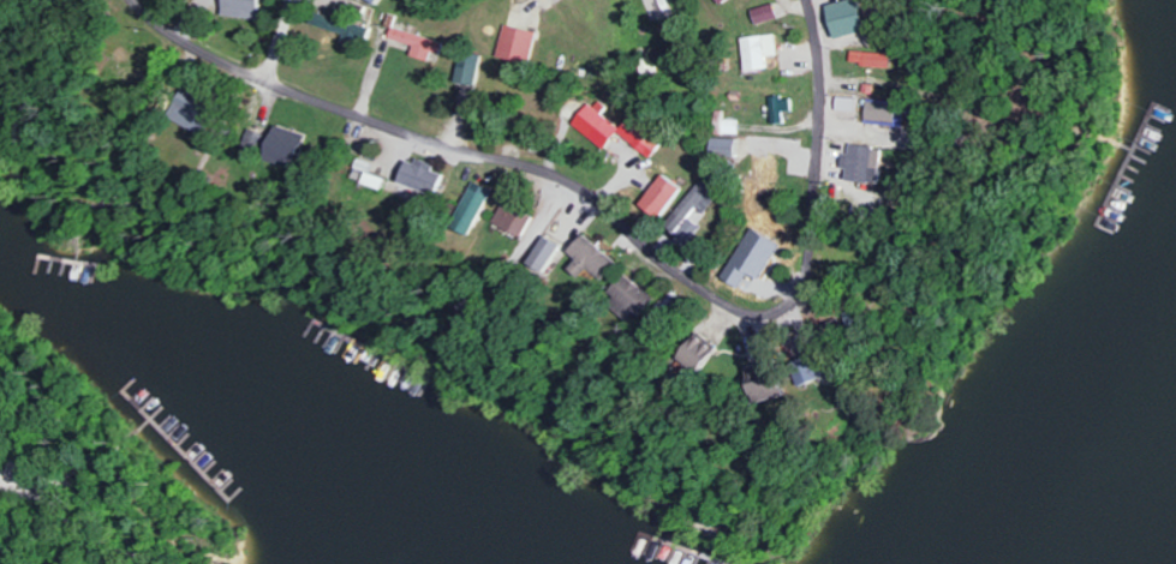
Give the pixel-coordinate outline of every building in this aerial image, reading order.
[(259,0),(221,0),(219,16),(257,21),(259,0)] [(837,39),(870,33),(864,0),(859,0),(831,5),(837,39)] [(756,10),(759,25),(783,21),(780,5),(756,10)] [(343,35),(340,45),(361,51),(368,27),(346,20),(348,12),(327,6),(324,15),(316,12),(312,26),(343,35)] [(495,58),(527,66),(535,33),(503,25),(495,58)] [(441,42),(390,28),(387,39),(411,46),(408,56),(427,62),(429,53),(437,55),(441,42)] [(782,55),(779,34),(743,39),(748,72),(771,69),(769,57),(782,55)] [(854,64),(893,69),(895,55),(855,51),(854,64)] [(454,82),(474,87),(480,56),(460,52),(454,82)] [(197,136),(213,110),(179,89),(163,116),(197,136)] [(773,124),(785,123),(785,113),(794,112),(793,97),(772,98),(773,124)] [(858,113),(859,98),(838,97),(837,111),(858,113)] [(868,123),(899,125),(900,102),(869,101),(868,123)] [(571,125),(602,150),(620,127),(590,103),(571,125)] [(616,133),(649,159),(667,136),(634,110),(616,133)] [(716,134),(740,135),(741,120),(726,120),(726,111),(717,111),(716,134)] [(296,169),(302,133),(269,127),(263,163),(296,169)] [(266,136),(246,130),(240,150),(260,156),(266,136)] [(738,160),(739,140),(712,139),(712,158),(738,160)] [(878,186),(883,149),(850,144),(849,155),(843,154),(841,169),(847,169),(846,182),(878,186)] [(775,183),(776,161),(765,161),(765,154),(752,153),(750,195),(764,195),(764,182),(775,183)] [(404,158),(397,185),(435,195),(441,174),(431,172),(433,166),(404,158)] [(371,164),(356,159),(353,168),(368,173),(371,164)] [(639,204),(659,219),(681,190),(661,175),(639,204)] [(467,237),(490,191),(471,182),(449,228),(467,237)] [(684,241),(722,199),(702,182),(664,223),(684,241)] [(521,238),(529,217),(499,205),(491,226),(521,238)] [(616,264),(581,234),(564,254),(599,284),(616,264)] [(558,245),(541,236),(526,265),(543,274),(558,245)] [(614,297),(608,306),(627,319),(632,312),(640,317),(654,298),(621,274),(608,293),(614,297)] [(673,363),(695,377),(715,345),(693,331),(673,363)] [(790,365),(801,388),(824,377),(813,354),(790,365)] [(776,368),(743,376),(751,406),(784,397),(776,368)]
